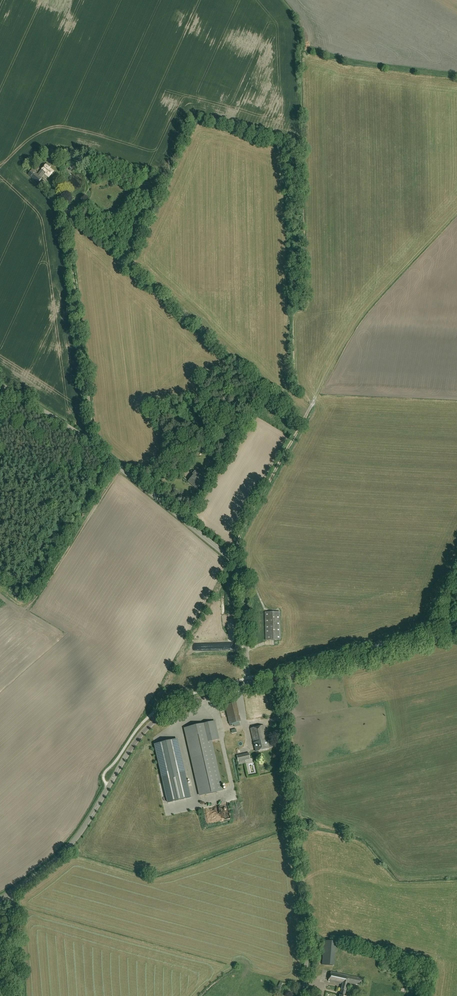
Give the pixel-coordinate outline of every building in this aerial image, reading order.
[(55,170),(49,165),(47,163),(37,176),(35,174),(31,178),(38,184),(41,180),(40,179),(44,174),(48,177),(55,170)] [(187,482),(196,490),(204,482),(197,476),(198,474),(194,472),(192,475),(193,476),(187,482)] [(281,640),(280,612),(265,612),(266,640),(281,640)] [(237,703),(225,705),(230,724),(234,723),(235,726),(241,725),(240,722),(241,722),(237,703)] [(215,721),(185,728),(201,795),(223,790),(211,740),(219,739),(215,721)] [(270,749),(264,726),(251,729),(257,752),(270,749)] [(155,744),(168,803),(191,798),(177,739),(155,744)] [(249,753),(237,755),(239,762),(239,765),(246,763),(246,760),(251,759),(249,753)] [(325,941),(322,965),(334,965),(337,942),(325,941)] [(363,979),(331,971),(329,981),(343,985),(342,989),(342,990),(341,995),(340,995),(345,995),(349,983),(361,986),(363,979)]
